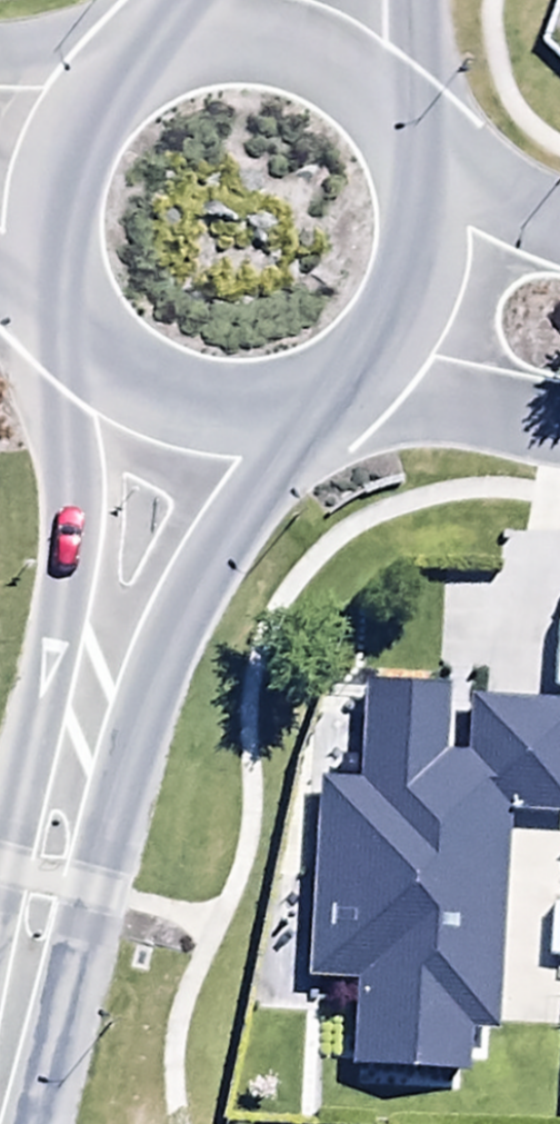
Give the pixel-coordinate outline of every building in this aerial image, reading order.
[(497,810),(559,812),(559,718),(473,715),(471,769),(446,768),(448,700),(370,698),(368,795),(315,794),(309,987),(357,988),(354,1079),(473,1082),(474,1033),(491,1034),(497,810)]
